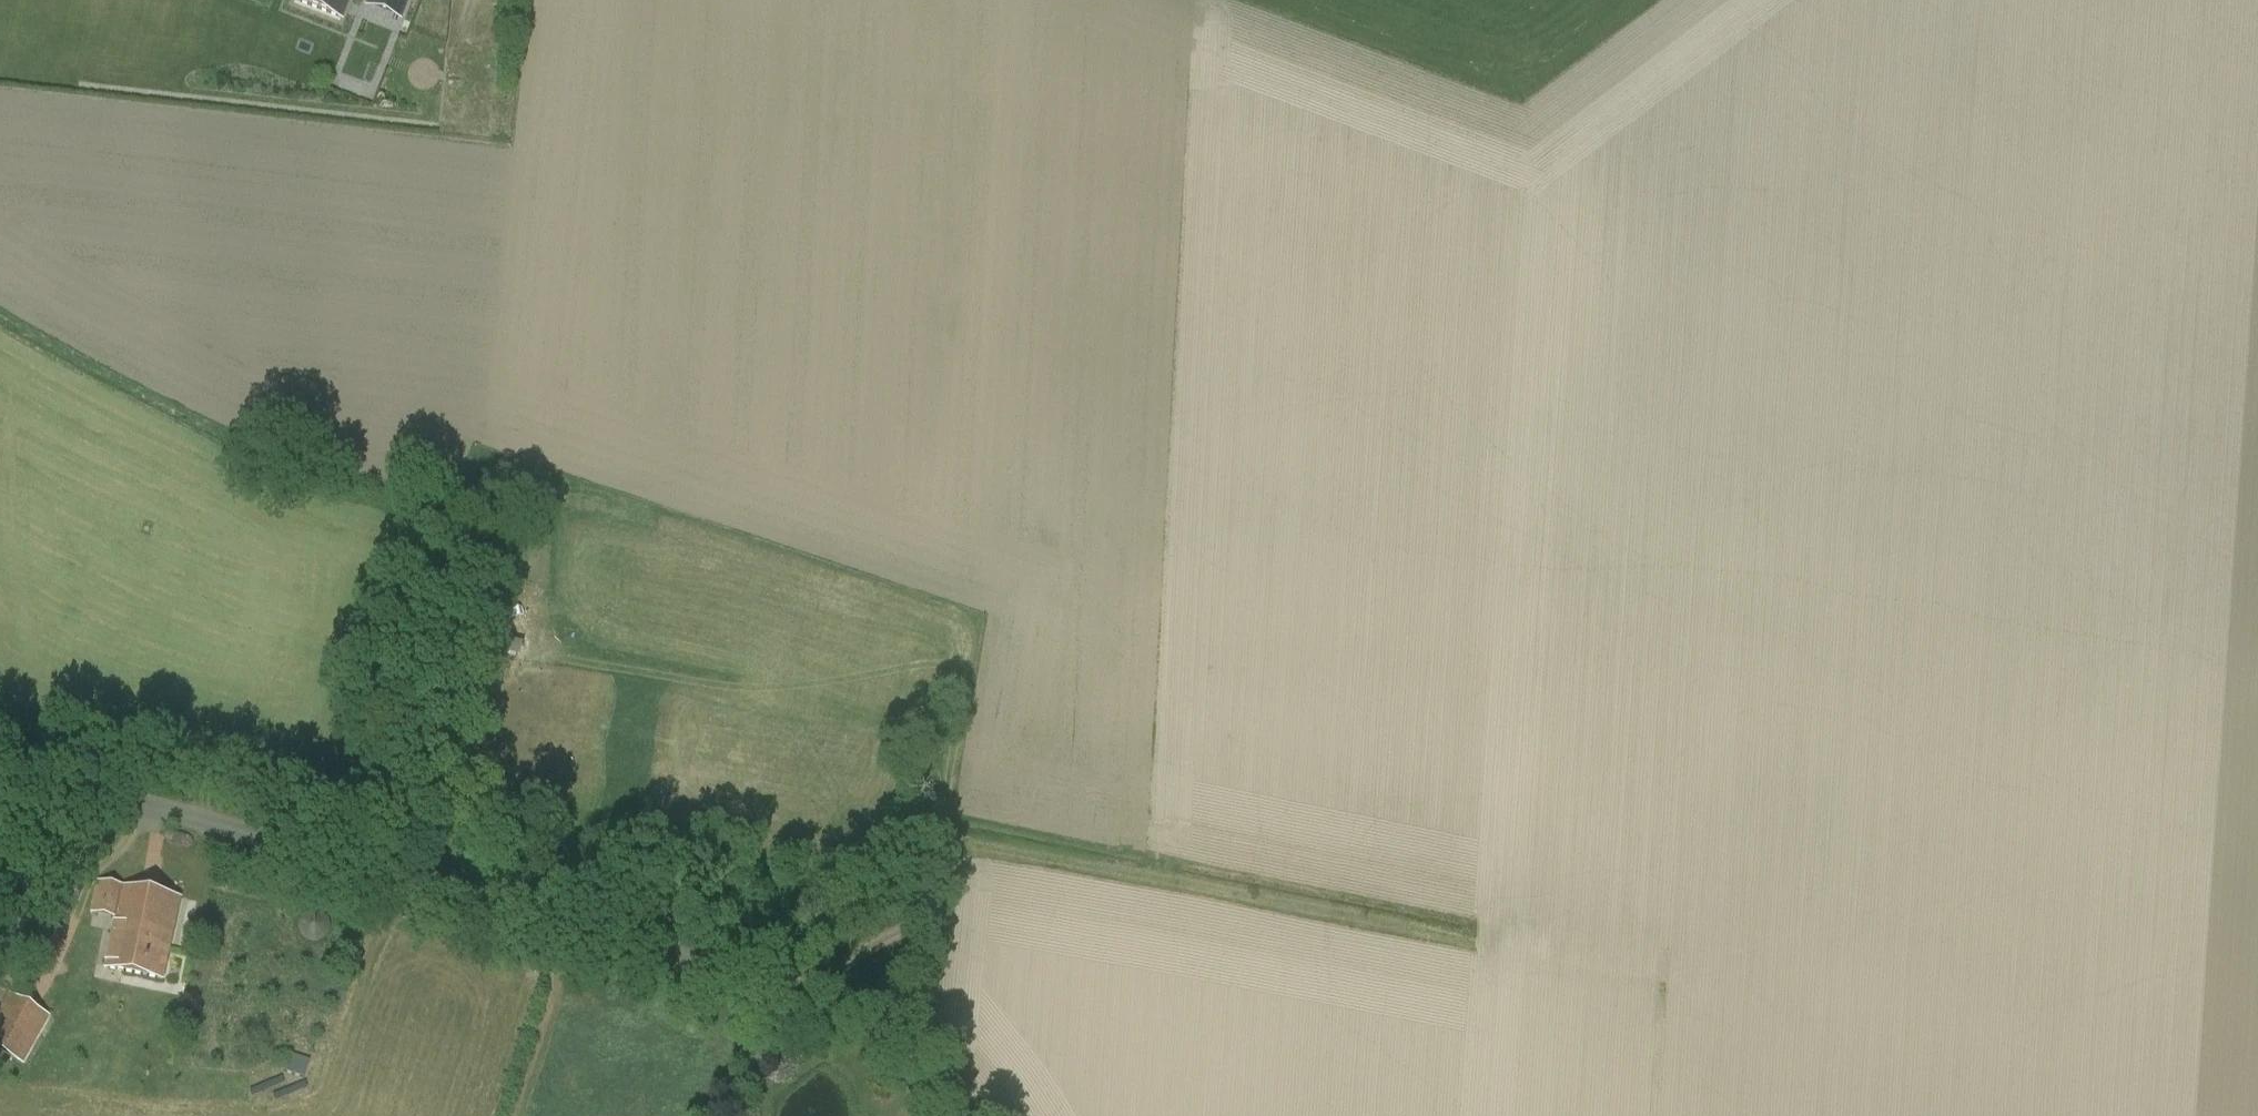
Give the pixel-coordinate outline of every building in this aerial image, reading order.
[(297,2),(341,18),(348,0),(298,0),(297,2)] [(364,6),(401,20),(409,0),(367,0),(364,6)] [(92,912),(116,917),(105,967),(163,980),(180,899),(98,882),(92,912)] [(9,991),(0,1007),(0,1052),(23,1065),(51,1015),(9,991)] [(289,1053),(283,1071),(304,1077),(309,1060),(289,1053)]
